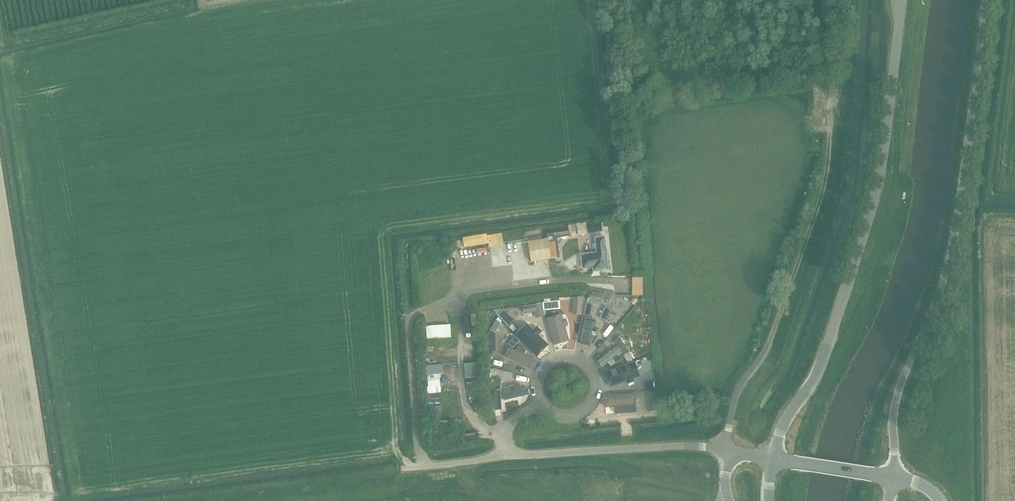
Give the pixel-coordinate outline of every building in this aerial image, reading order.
[(824,110),(816,110),(815,124),(823,124),(824,110)] [(586,222),(569,225),(570,231),(570,236),(588,233),(586,224),(586,222)] [(601,222),(586,224),(588,233),(602,230),(601,222)] [(570,236),(570,231),(548,234),(552,259),(560,258),(557,238),(570,236)] [(607,266),(604,237),(595,238),(597,253),(581,255),(582,268),(598,267),(599,270),(602,269),(602,267),(607,266)] [(529,242),(531,262),(551,259),(548,239),(529,242)] [(511,240),(499,240),(500,252),(511,252),(511,240)] [(559,301),(543,302),(544,310),(560,309),(559,301)] [(573,301),(572,311),(581,312),(582,302),(573,301)] [(541,303),(522,306),(524,314),(535,312),(537,318),(545,316),(541,303)] [(593,305),(586,304),(584,316),(590,317),(593,305)] [(606,309),(601,318),(606,321),(611,312),(606,309)] [(504,310),(498,316),(501,319),(507,313),(504,310)] [(562,315),(546,318),(554,346),(570,341),(565,326),(567,326),(566,319),(563,319),(562,315)] [(496,321),(490,331),(495,334),(501,324),(496,321)] [(593,325),(587,323),(579,347),(590,351),(597,331),(591,329),(593,325)] [(449,325),(425,327),(426,340),(450,338),(449,325)] [(547,345),(527,325),(516,335),(537,356),(547,345)] [(619,337),(614,341),(623,353),(628,350),(619,337)] [(522,347),(518,346),(515,350),(510,348),(505,357),(533,370),(538,361),(524,355),(527,350),(522,347)] [(616,349),(597,363),(600,367),(619,353),(616,349)] [(629,352),(624,354),(627,363),(632,361),(629,352)] [(642,353),(644,369),(654,368),(652,352),(642,353)] [(477,363),(464,364),(465,378),(478,378),(477,363)] [(634,365),(605,375),(610,388),(638,378),(634,365)] [(515,385),(504,387),(505,393),(503,394),(504,400),(529,395),(527,388),(516,391),(515,385)] [(479,390),(471,392),(473,399),(481,397),(479,390)] [(655,392),(648,393),(650,411),(656,411),(655,392)] [(636,411),(634,394),(604,396),(605,407),(623,405),(623,412),(636,411)]
